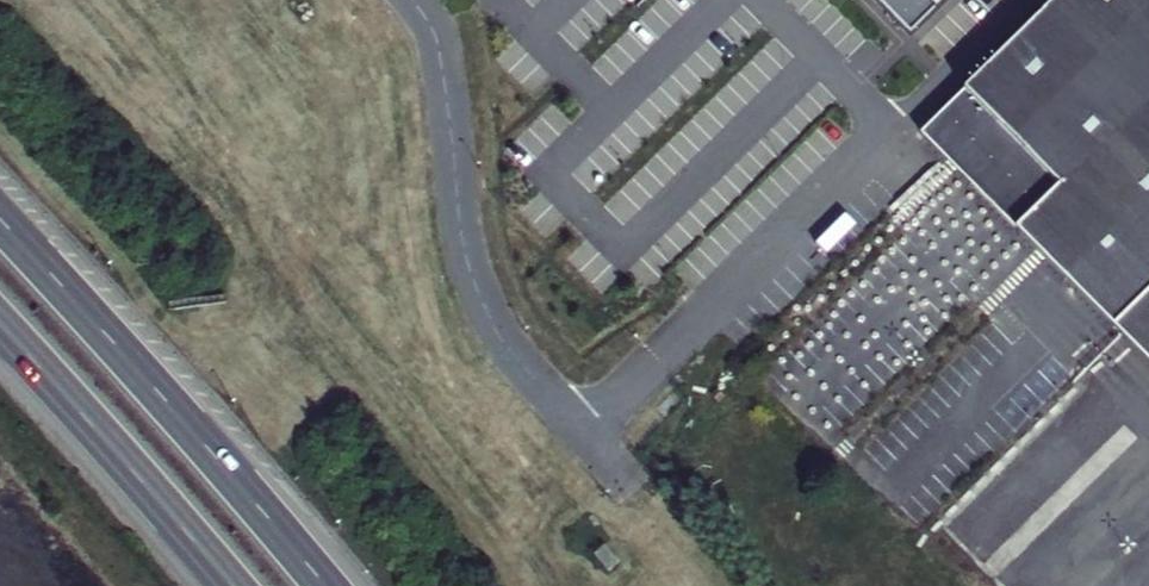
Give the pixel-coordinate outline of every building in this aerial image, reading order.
[(910,35),(945,0),(875,0),(910,35)] [(928,139),(1148,365),(1148,0),(1066,0),(928,139)] [(991,585),(1027,585),(1014,572),(1144,447),(1078,379),(929,522),(991,585)]
